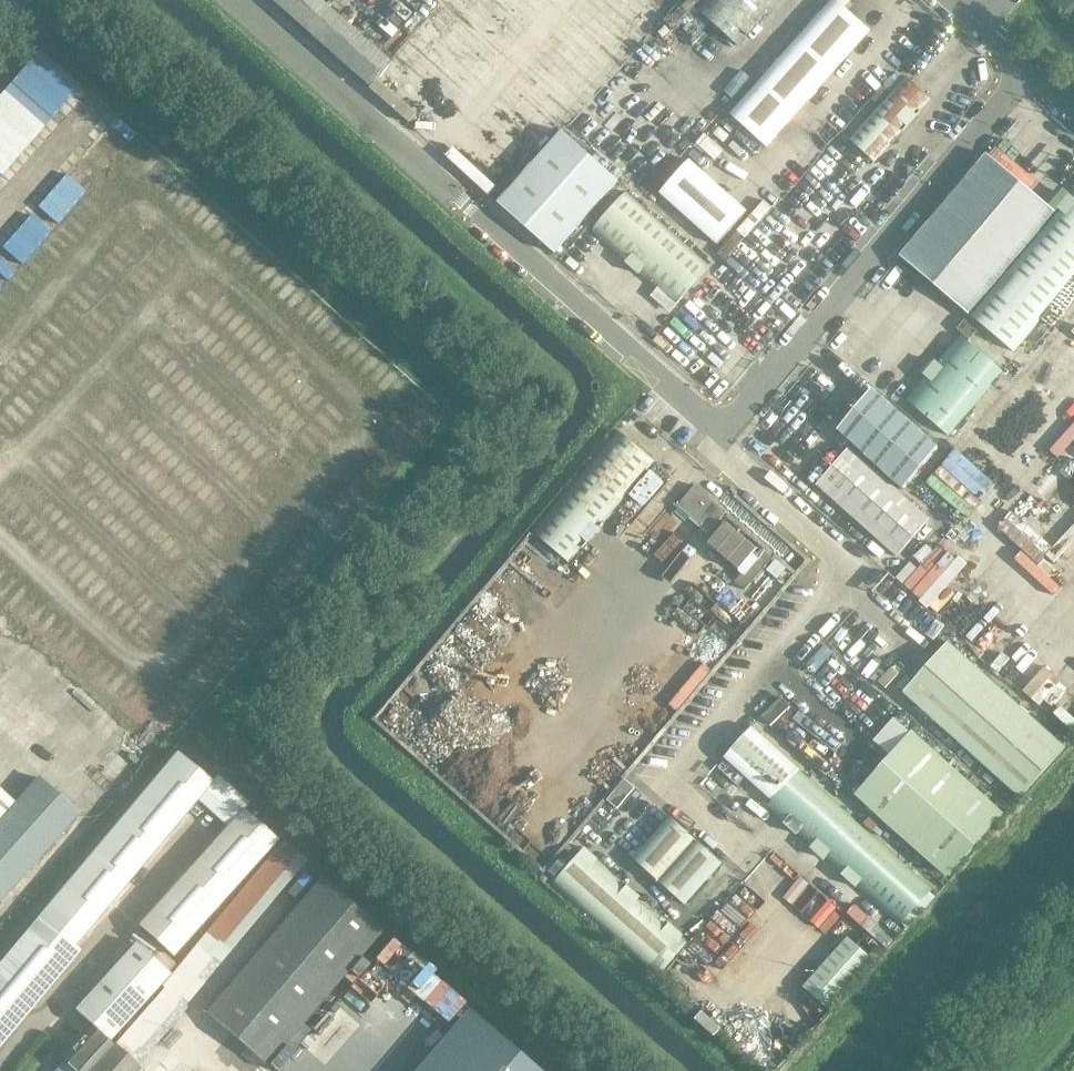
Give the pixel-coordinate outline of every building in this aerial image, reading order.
[(391,57),(325,0),(273,0),(369,83),(391,57)] [(695,7),(737,44),(777,0),(701,0),(695,7)] [(762,79),(730,114),(767,147),(870,30),(836,0),(832,0),(762,79)] [(1073,17),(1073,0),(1055,0),(1073,17)] [(849,139),(856,146),(874,162),(931,98),(905,76),(849,139)] [(0,81),(0,177),(16,158),(28,158),(87,87),(77,79),(3,77),(0,81)] [(0,242),(0,285),(130,124),(109,107),(0,242)] [(562,131),(498,203),(554,253),(618,180),(562,131)] [(988,154),(901,256),(1014,351),(1073,280),(1073,190),(1056,211),(988,154)] [(743,210),(689,162),(661,193),(717,242),(743,210)] [(671,310),(710,265),(627,191),(591,231),(659,291),(654,295),(671,310)] [(1068,313),(982,419),(1046,471),(1073,437),(1073,317),(1068,313)] [(905,398),(949,435),(1004,371),(959,333),(905,398)] [(872,394),(843,427),(837,434),(903,493),(909,485),(938,453),(872,394)] [(655,461),(618,429),(532,531),(570,563),(655,461)] [(926,527),(848,452),(813,488),(892,563),(926,527)] [(643,507),(664,484),(652,473),(631,497),(643,507)] [(716,525),(727,512),(696,485),(678,505),(692,516),(697,509),(716,525)] [(1066,746),(949,641),(913,681),(906,675),(898,685),(904,691),(904,692),(1021,797),(1066,746)] [(890,754),(856,792),(951,876),(1004,817),(894,719),(875,740),(890,754)] [(752,726),(724,757),(772,800),(767,806),(904,929),(937,892),(752,726)] [(177,753),(40,915),(77,946),(212,782),(177,753)] [(80,807),(39,772),(18,797),(0,783),(0,903),(80,807)] [(277,839),(240,807),(137,927),(174,959),(277,839)] [(670,817),(633,859),(685,905),(722,863),(670,817)] [(188,1007),(186,1005),(307,860),(283,840),(163,985),(165,987),(114,1044),(112,1042),(108,1046),(87,1070),(132,1070),(188,1007)] [(684,934),(586,847),(553,884),(651,971),(684,934)] [(392,938),(384,930),(321,877),(205,1011),(268,1065),(372,943),(381,951),(392,938)] [(81,950),(39,915),(0,961),(0,1048),(81,950)] [(875,960),(848,936),(803,986),(831,1011),(875,960)] [(135,942),(75,1009),(91,1024),(61,1057),(74,1069),(72,1070),(87,1070),(108,1046),(107,1045),(168,972),(135,942)] [(451,1019),(467,998),(424,964),(408,985),(451,1019)] [(483,1024),(443,1070),(539,1070),(483,1024)]
